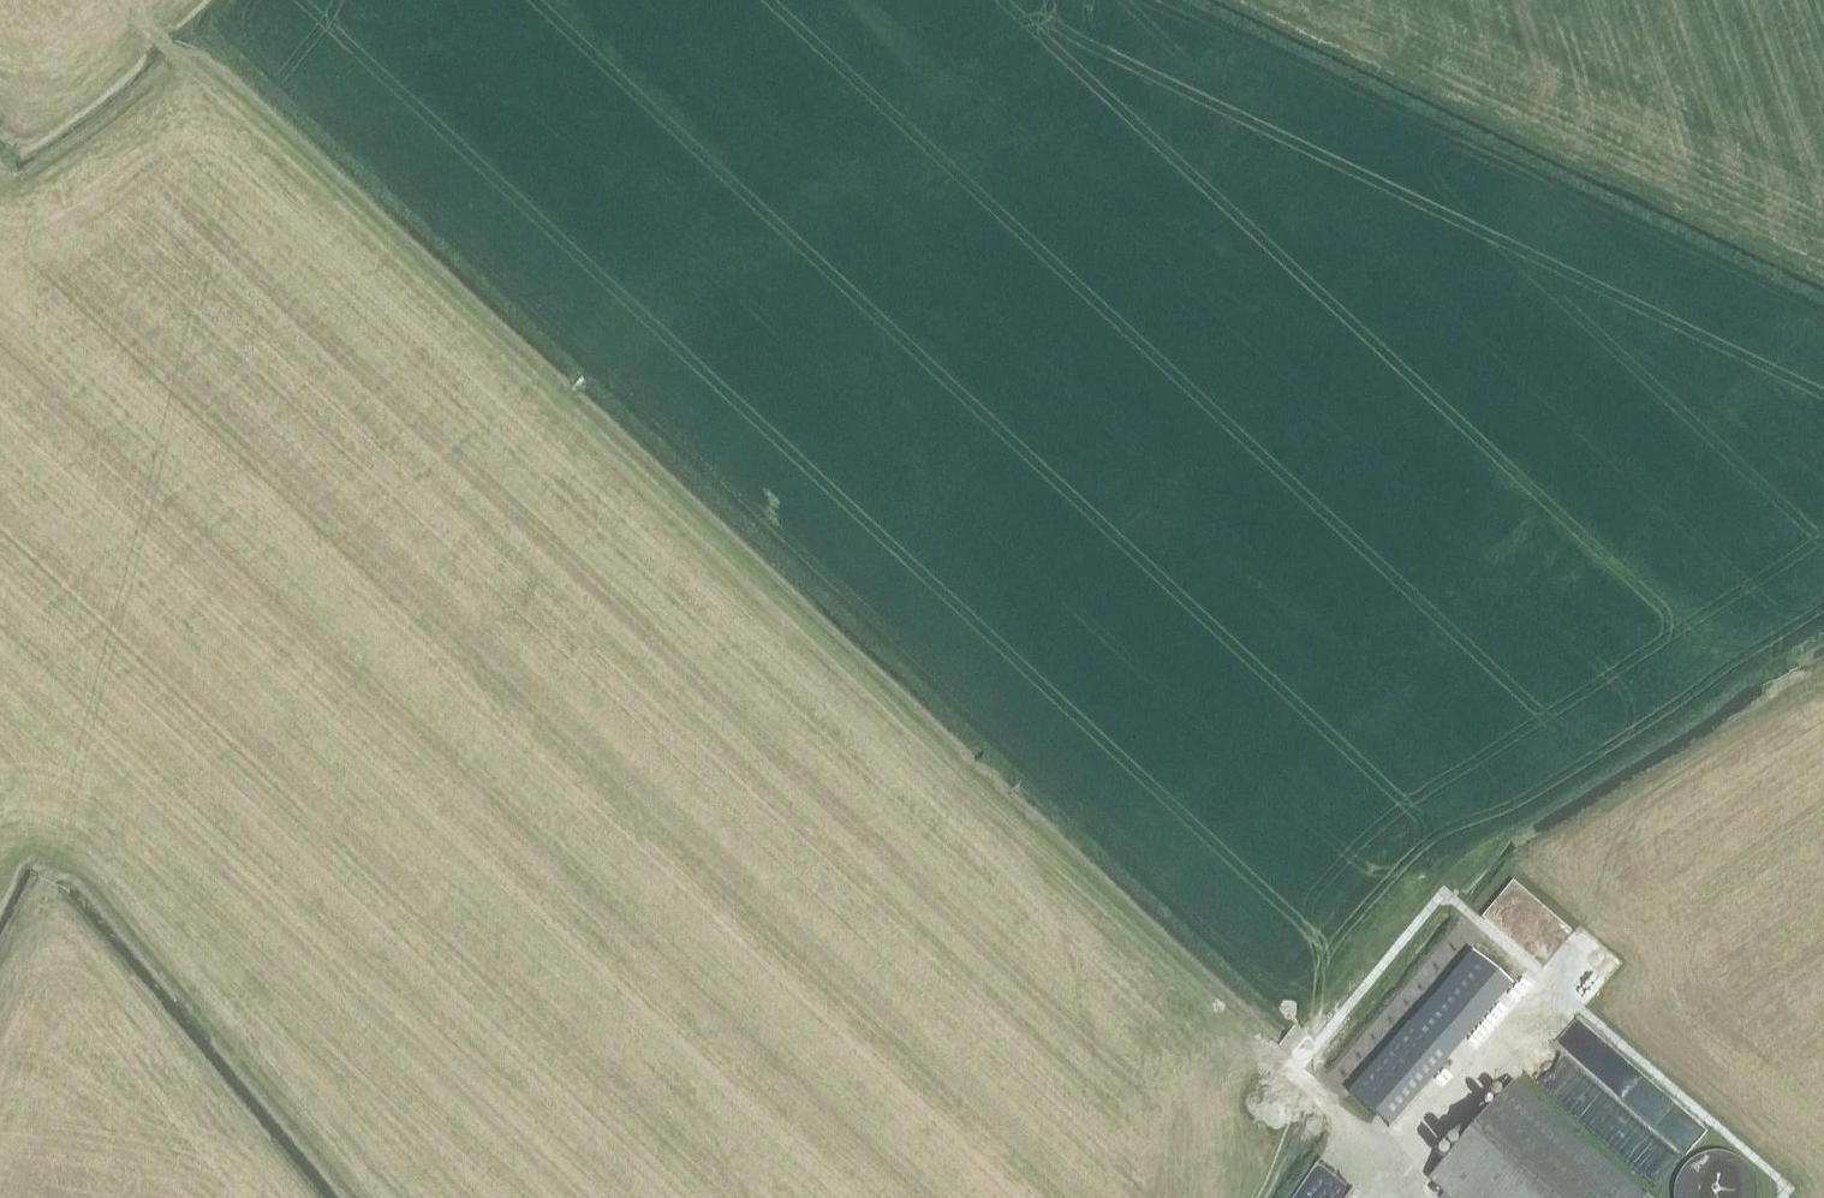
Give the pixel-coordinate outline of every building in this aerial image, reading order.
[(1586,1038),(1585,1015),(1558,1016),(1559,1043),(1578,1043),(1578,1038),(1586,1038)] [(1388,1128),(1449,1059),(1408,1023),(1347,1092),(1388,1128)] [(1512,1081),(1427,1179),(1449,1197),(1648,1197),(1512,1081)] [(1744,1157),(1715,1159),(1716,1171),(1686,1172),(1687,1197),(1747,1197),(1744,1157)]
